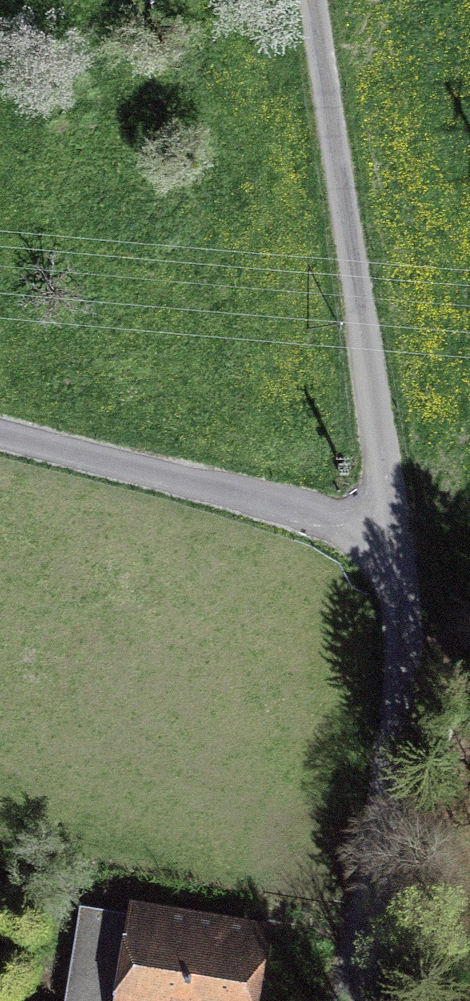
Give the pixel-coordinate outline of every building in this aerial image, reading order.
[(254,938),(81,910),(67,1000),(244,1000),(254,938)]
